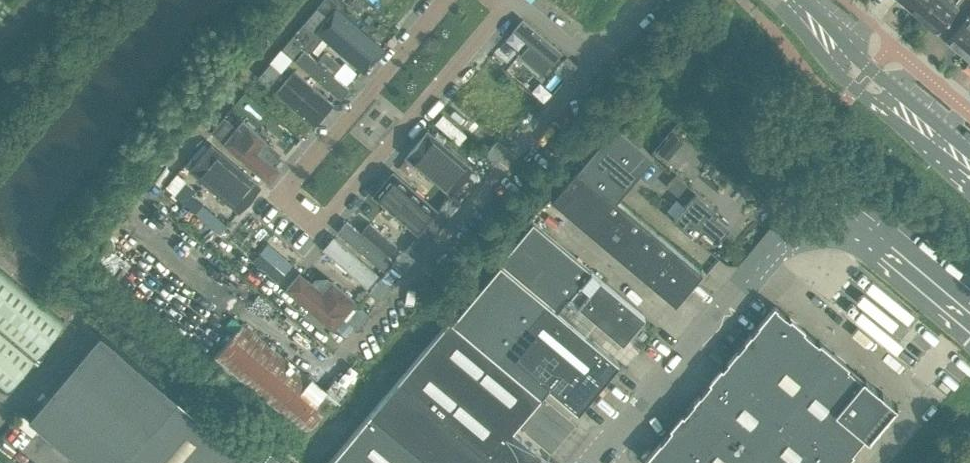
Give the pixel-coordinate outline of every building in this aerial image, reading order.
[(929,0),(902,0),(918,14),(929,0)] [(958,5),(952,0),(929,0),(918,14),(937,30),(958,5)] [(315,30),(327,16),(317,7),(305,21),(315,30)] [(336,11),(318,32),(364,71),(382,50),(336,11)] [(518,14),(500,36),(545,75),(564,53),(518,14)] [(969,51),(969,19),(968,17),(948,40),(967,55),(969,51)] [(292,57),(304,43),(293,35),(282,49),(292,57)] [(313,38),(295,60),(341,99),(359,77),(313,38)] [(565,78),(577,64),(567,56),(555,70),(565,78)] [(281,70),(271,61),(258,76),(269,85),(281,70)] [(290,66),(272,87),(317,126),(336,105),(290,66)] [(448,98),(430,119),(475,158),(493,137),(448,98)] [(239,119),(221,141),(267,179),(285,158),(239,119)] [(703,269),(618,197),(653,155),(614,122),(550,197),(675,302),(703,269)] [(424,132),(406,154),(452,193),(470,171),(424,132)] [(495,162),(507,148),(496,139),(485,153),(495,162)] [(210,149),(193,169),(237,209),(255,189),(210,149)] [(484,174),(477,168),(465,182),(472,188),(484,174)] [(728,221),(722,216),(720,217),(715,213),(718,210),(675,174),(666,185),(687,201),(673,218),(695,237),(700,231),(714,243),(717,240),(718,241),(721,237),(724,238),(730,231),(728,226),(729,225),(728,224),(728,221)] [(395,176),(379,196),(417,227),(433,208),(395,176)] [(449,216),(460,202),(450,194),(439,208),(449,216)] [(355,208),(337,229),(383,268),(401,247),(355,208)] [(644,316),(533,222),(499,262),(557,310),(569,297),(622,342),(644,316)] [(332,235),(314,257),(360,296),(378,274),(332,235)] [(403,272),(414,258),(404,249),(392,263),(403,272)] [(619,362),(557,310),(499,262),(450,320),(540,395),(548,386),(578,411),(619,362)] [(309,263),(291,284),(337,323),(355,302),(309,263)] [(5,391),(64,322),(0,268),(0,387),(5,391)] [(379,300),(391,285),(381,277),(369,291),(379,300)] [(356,327),(368,313),(358,305),(346,319),(356,327)] [(861,378),(774,305),(644,459),(650,462),(841,462),(865,435),(834,409),(861,378)] [(401,375),(499,462),(547,462),(549,460),(512,429),(540,395),(450,320),(449,319),(401,375)] [(243,321),(211,360),(300,436),(333,396),(243,321)] [(178,396),(100,331),(28,417),(83,462),(122,462),(178,396)] [(401,375),(370,412),(431,462),(499,462),(401,375)] [(868,438),(896,404),(865,378),(863,376),(861,378),(834,409),(865,435),(868,438)] [(178,396),(122,462),(257,462),(178,396)] [(370,412),(328,462),(431,462),(370,412)]
